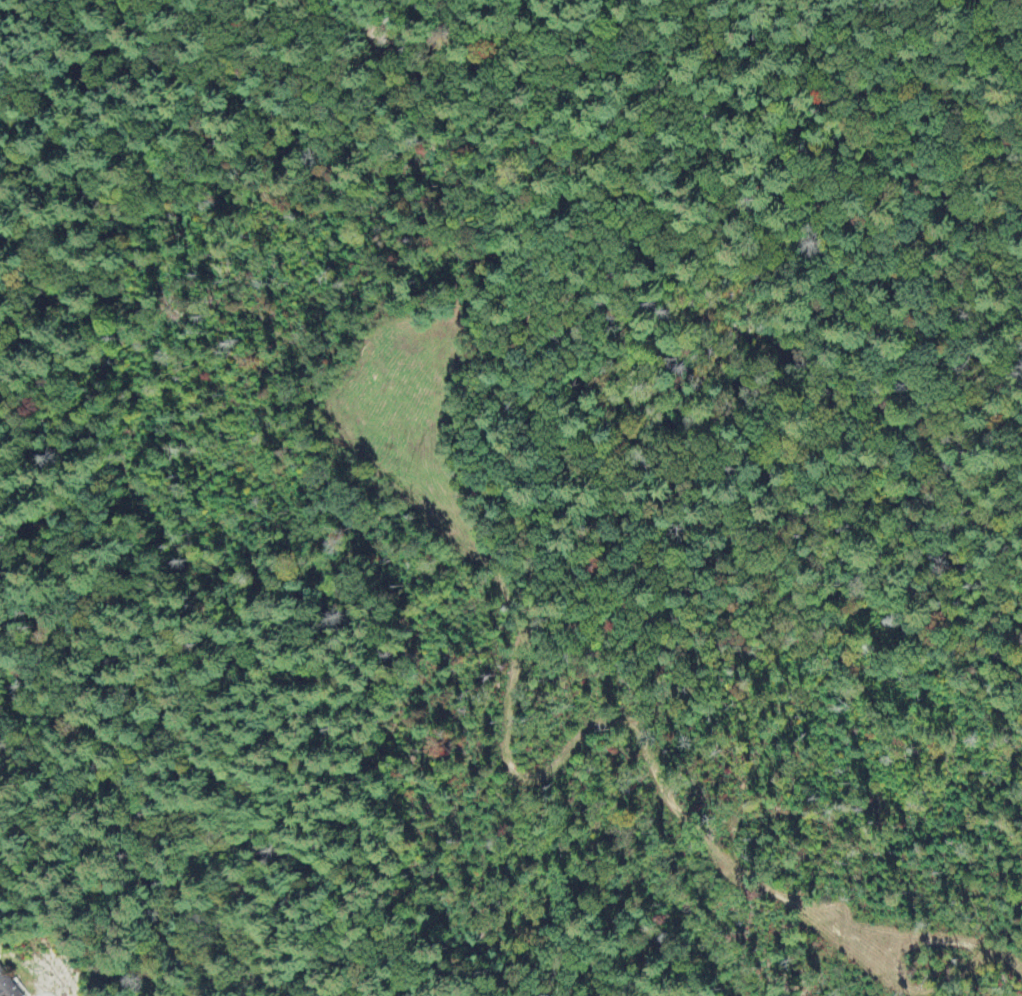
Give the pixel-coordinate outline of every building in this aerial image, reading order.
[(0,969),(0,995),(20,995),(0,969)]
